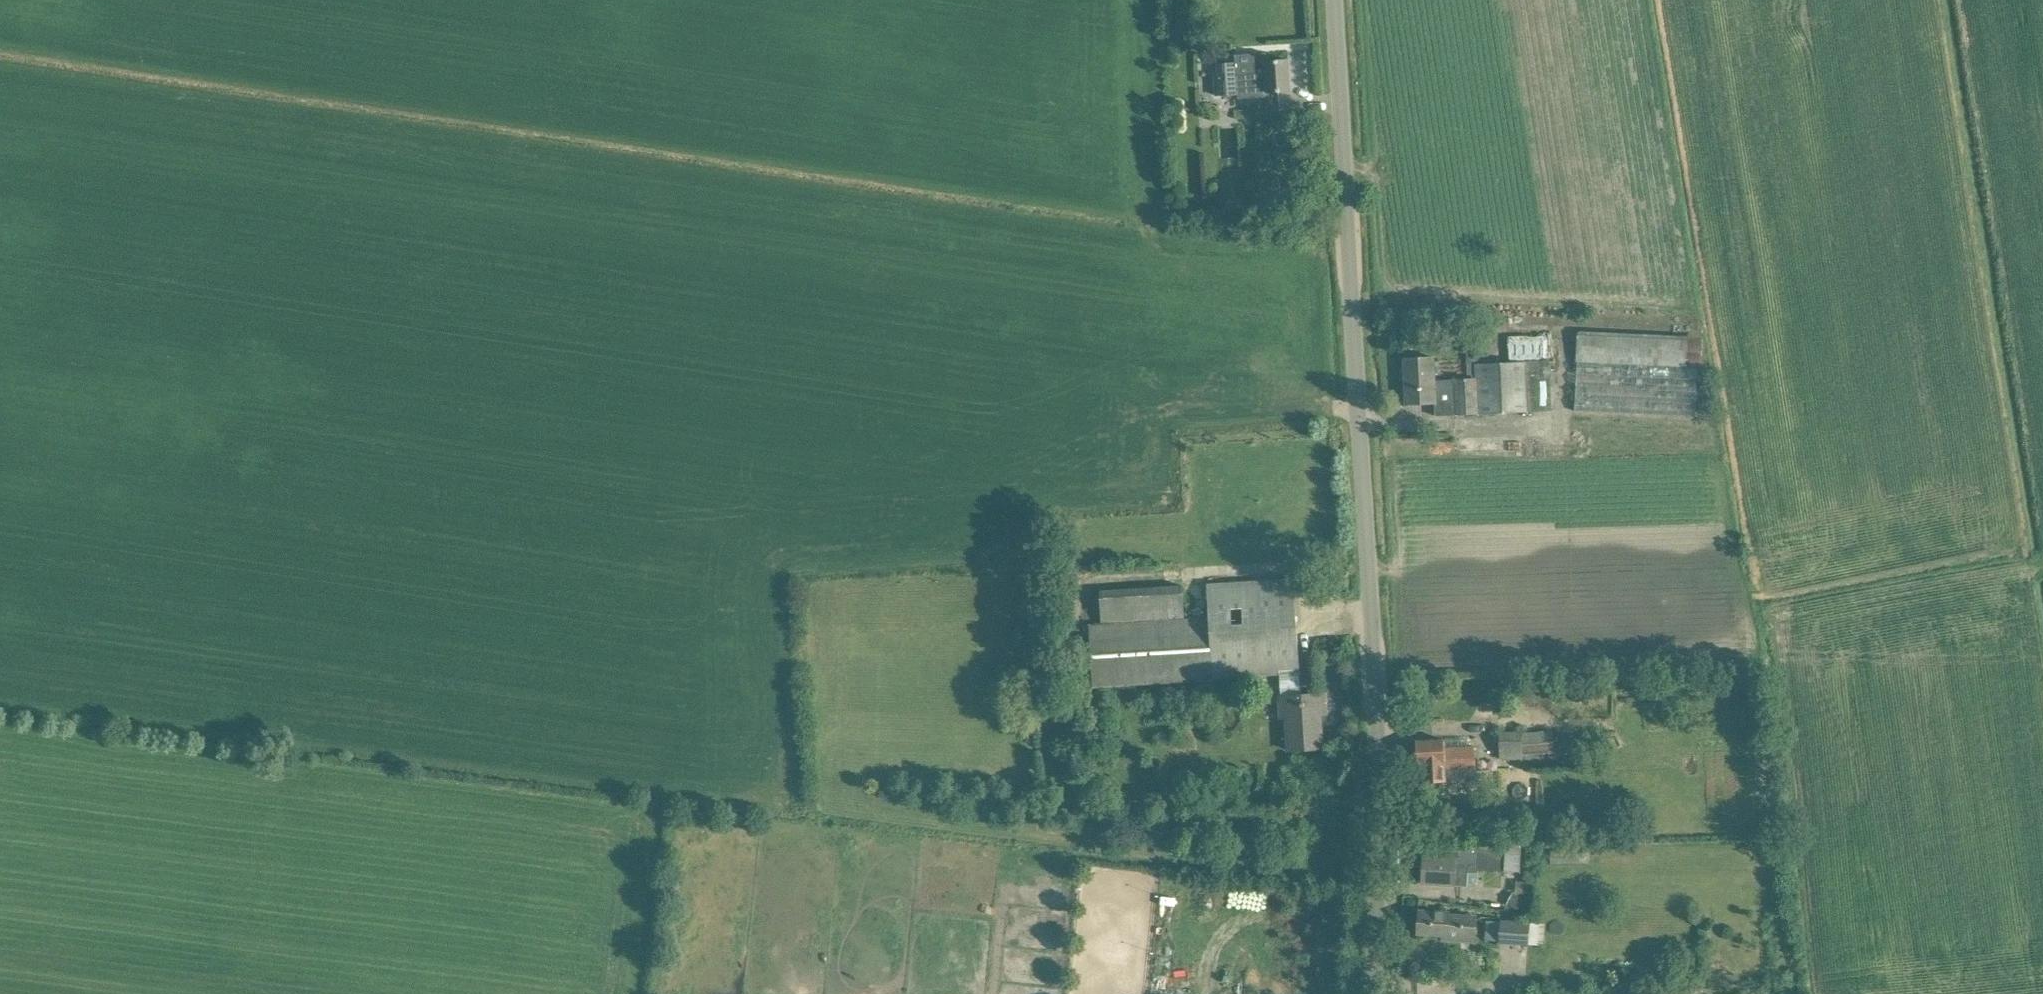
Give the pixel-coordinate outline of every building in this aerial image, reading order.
[(1249,62),(1214,65),(1216,96),(1239,94),(1239,98),(1240,98),(1240,94),(1249,93),(1249,98),(1268,97),(1268,92),(1290,91),(1289,72),(1290,72),(1289,63),(1288,63),(1288,60),(1266,61),(1265,55),(1266,55),(1266,53),(1248,54),(1249,62)] [(1565,327),(1523,327),(1524,350),(1565,349),(1565,327)] [(1435,403),(1435,416),(1528,412),(1525,362),(1475,364),(1476,378),(1435,381),(1434,357),(1404,359),(1406,404),(1435,403)] [(1695,417),(1698,368),(1577,361),(1575,411),(1695,417)] [(1210,617),(1185,619),(1090,625),(1094,686),(1215,679),(1215,677),(1280,674),(1281,696),(1279,696),(1281,718),(1287,717),(1289,750),(1322,748),(1320,714),(1326,714),(1325,693),(1297,695),(1296,673),(1300,673),(1294,579),(1208,584),(1210,617)] [(1499,732),(1500,758),(1523,758),(1522,754),(1553,752),(1553,732),(1499,732)] [(1424,783),(1446,781),(1445,770),(1476,768),(1475,746),(1445,747),(1444,739),(1416,741),(1418,763),(1423,763),(1424,783)] [(1441,856),(1424,855),(1422,883),(1467,886),(1468,863),(1478,864),(1478,870),(1505,871),(1506,846),(1480,846),(1480,847),(1460,846),(1460,851),(1442,850),(1441,856)] [(1443,939),(1474,941),(1476,916),(1449,914),(1449,912),(1420,910),(1419,933),(1443,935),(1443,939)] [(1528,945),(1529,923),(1500,922),(1500,944),(1528,945)]
